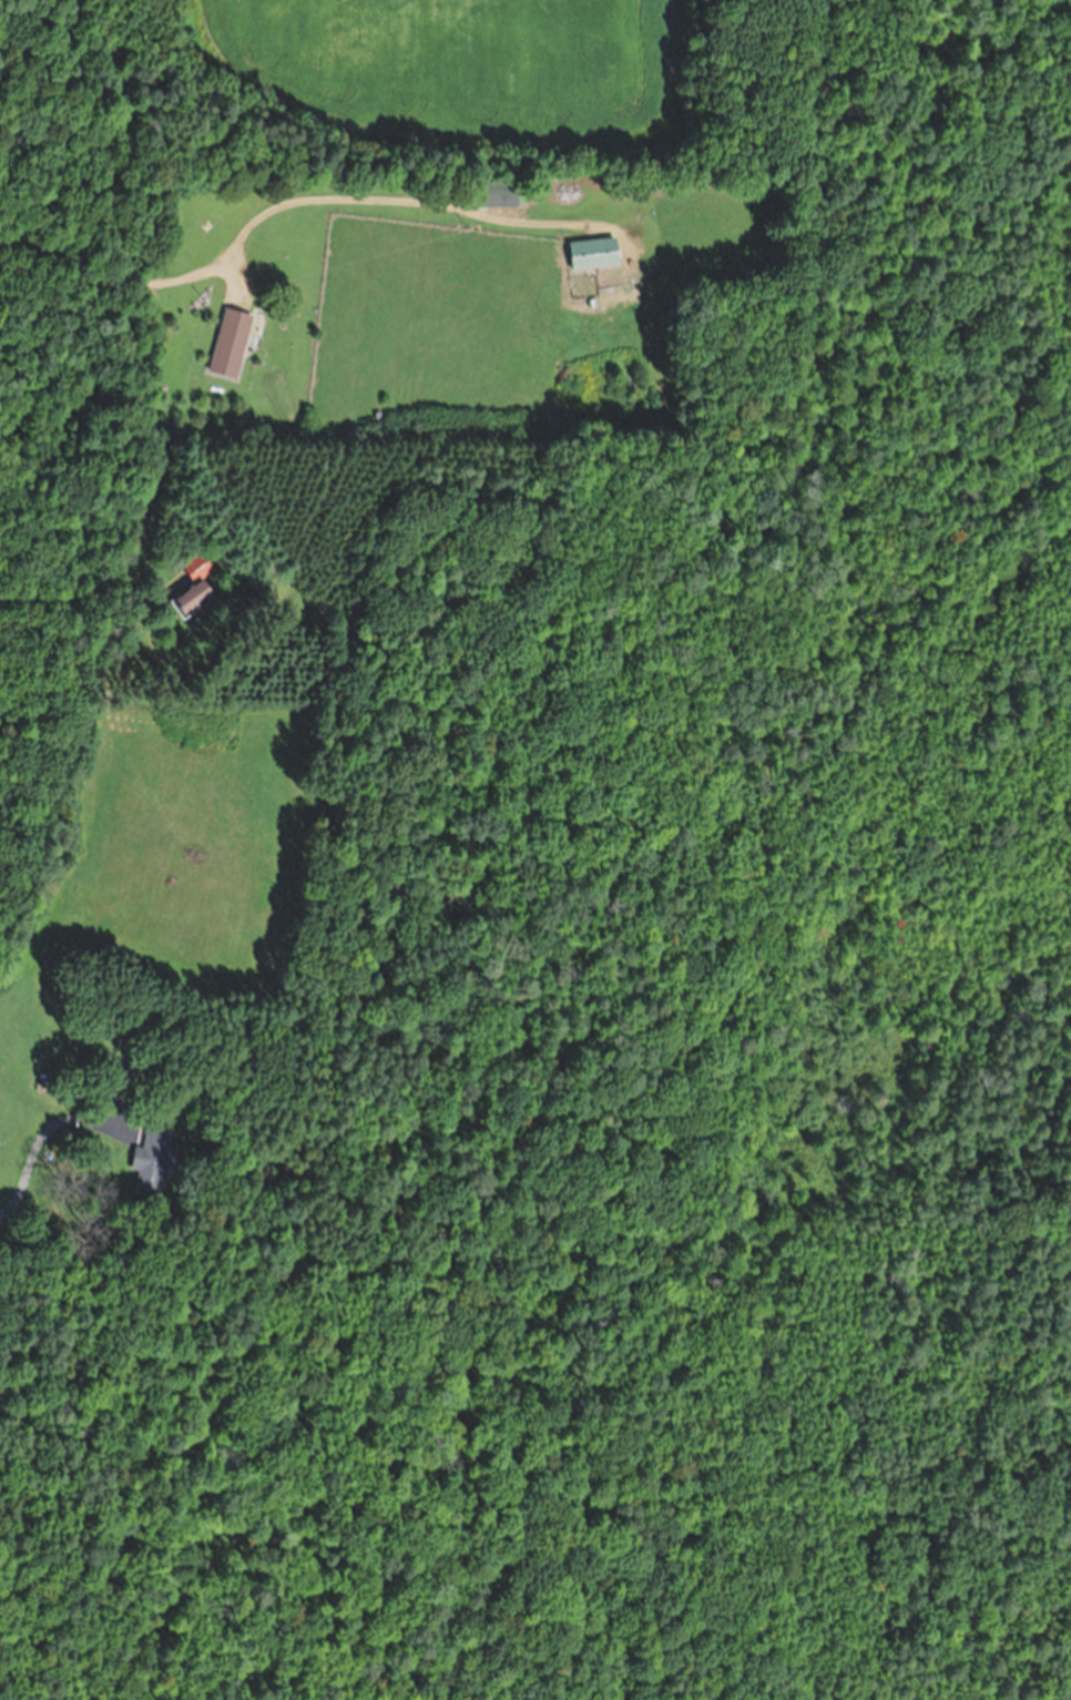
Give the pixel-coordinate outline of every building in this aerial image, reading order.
[(527,205),(527,182),(479,182),(479,205),(527,205)] [(618,237),(570,242),(574,270),(621,265),(618,237)] [(209,372),(238,379),(253,314),(225,308),(209,372)] [(212,567),(201,553),(184,567),(195,581),(212,567)] [(218,601),(208,581),(172,599),(182,619),(218,601)] [(163,1163),(174,1165),(178,1142),(170,1141),(172,1130),(146,1125),(142,1147),(135,1146),(131,1169),(136,1170),(132,1191),(157,1196),(163,1163)]
